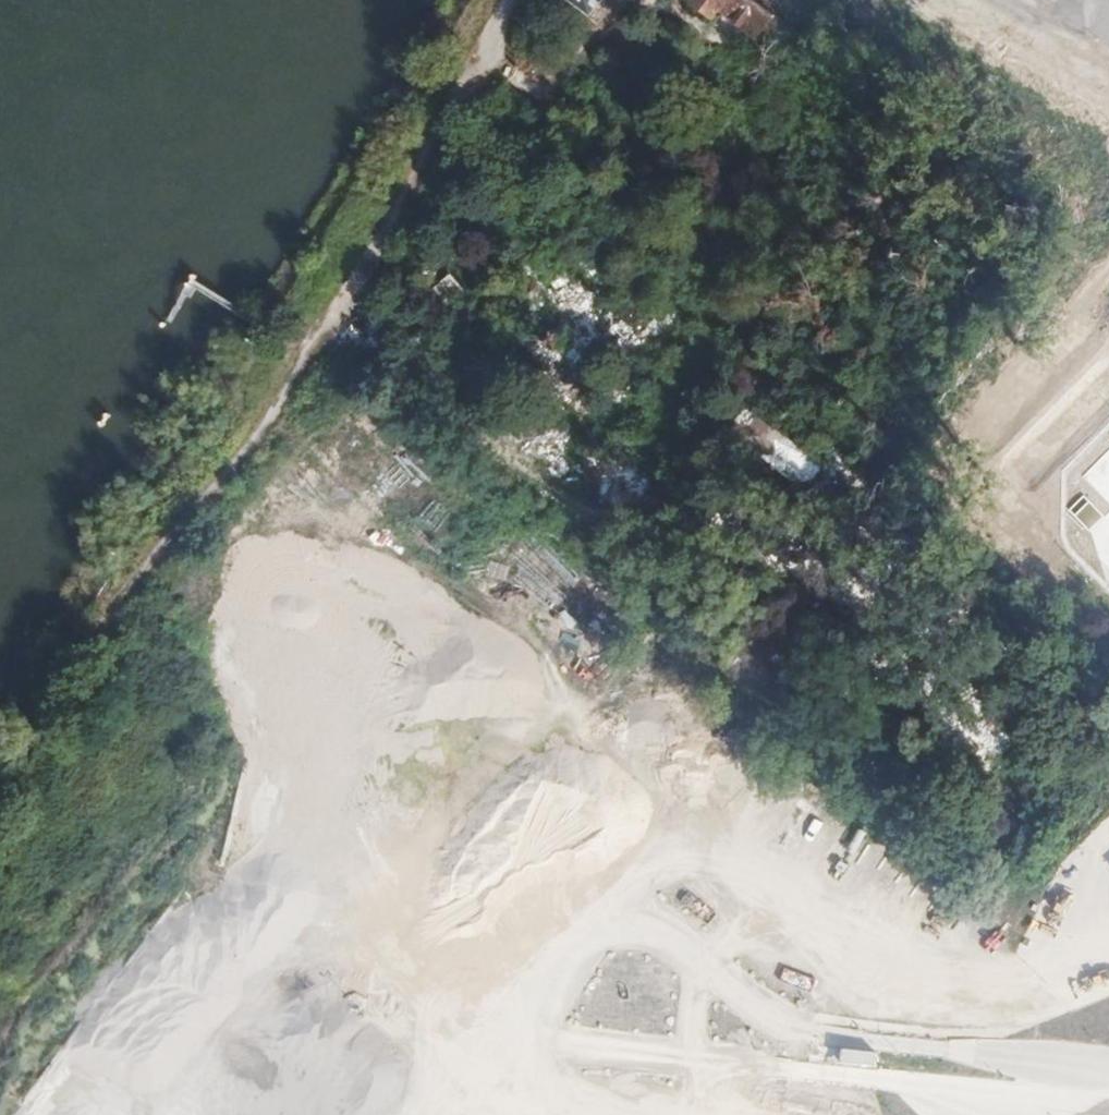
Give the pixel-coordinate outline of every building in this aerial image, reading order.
[(592,10),(600,0),(580,0),(592,10)] [(692,1),(711,17),(718,9),(753,37),(772,15),(753,0),(692,0),(692,1)] [(452,278),(426,300),(439,317),(466,294),(452,278)] [(732,431),(809,490),(827,466),(750,407),(732,431)] [(387,485),(474,552),(502,514),(413,449),(387,485)] [(753,627),(724,662),(791,712),(819,677),(753,627)] [(1091,866),(1108,883),(1108,847),(1091,866)] [(190,997),(156,1039),(228,1098),(246,1075),(207,1043),(223,1024),(190,997)] [(252,1112),(258,1114),(311,1114),(310,1114),(321,1096),(336,1105),(337,1090),(356,1058),(357,1049),(321,1045),(318,1043),(278,1039),(303,1053),(301,1067),(297,1074),(257,1070),(256,1085),(265,1090),(252,1112)] [(1033,1090),(1021,1101),(1033,1114),(1054,1114),(1033,1090)]
